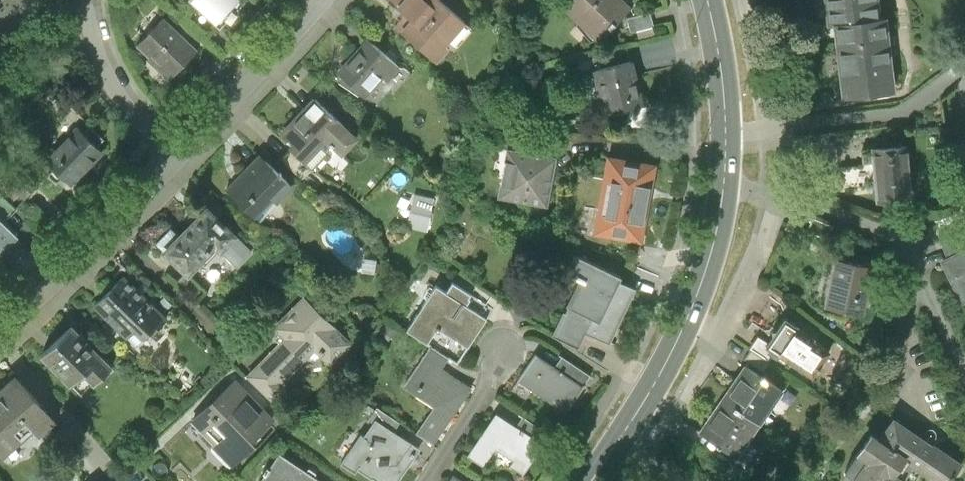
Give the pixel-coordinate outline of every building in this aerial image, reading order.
[(228,18),(231,18),(234,18),(237,15),(239,12),(239,9),(238,6),(244,0),(191,0),(219,26),(228,18)] [(410,15),(399,29),(438,62),(449,48),(447,46),(467,23),(440,0),(392,0),(410,15)] [(564,6),(598,40),(633,5),(627,0),(570,0),(564,6)] [(837,25),(877,21),(875,0),(824,0),(827,26),(837,25)] [(649,15),(627,21),(631,34),(653,28),(649,15)] [(164,17),(139,44),(151,55),(148,59),(170,79),(198,49),(164,17)] [(885,20),(877,21),(837,25),(846,98),(894,93),(885,20)] [(370,43),(340,75),(365,98),(383,79),(387,84),(400,70),(370,43)] [(592,61),(594,71),(633,62),(630,52),(592,61)] [(633,62),(594,71),(605,114),(643,104),(633,62)] [(494,88),(481,77),(471,89),(484,100),(494,88)] [(316,101),(284,136),(294,145),(291,149),(293,151),(306,163),(327,141),(343,156),(358,139),(316,101)] [(78,128),(46,160),(70,184),(102,151),(97,146),(103,139),(90,126),(84,133),(78,128)] [(511,138),(509,150),(542,156),(546,140),(511,138)] [(874,159),(877,200),(910,198),(905,139),(872,141),(873,148),(861,149),(862,160),(874,159)] [(542,156),(509,150),(499,198),(546,208),(556,159),(542,156)] [(293,151),(283,163),(303,181),(314,170),(306,163),(293,151)] [(657,164),(608,155),(594,233),(643,242),(657,164)] [(11,158),(0,169),(0,175),(20,195),(24,199),(38,185),(11,158)] [(260,159),(229,193),(256,217),(273,198),(279,203),(293,187),(260,159)] [(0,175),(0,192),(11,203),(20,195),(0,175)] [(0,192),(0,220),(2,222),(17,208),(11,203),(0,192)] [(434,198),(415,194),(407,228),(427,232),(434,198)] [(173,229),(158,244),(189,274),(216,247),(221,252),(236,237),(239,234),(209,205),(179,235),(173,229)] [(946,253),(964,245),(964,230),(960,219),(936,230),(946,253)] [(16,237),(2,222),(0,220),(0,252),(16,237)] [(236,237),(221,252),(238,269),(253,253),(236,237)] [(940,256),(960,302),(964,300),(964,245),(946,253),(940,256)] [(583,278),(575,294),(622,317),(635,289),(620,282),(623,275),(577,253),(568,271),(583,278)] [(378,258),(365,256),(362,272),(375,274),(378,258)] [(835,258),(825,307),(861,314),(870,265),(835,258)] [(168,317),(126,274),(95,304),(127,338),(140,325),(149,334),(168,317)] [(186,275),(174,286),(190,302),(201,292),(186,275)] [(438,285),(408,330),(427,343),(438,327),(469,347),(488,319),(468,305),(474,296),(454,283),(448,292),(438,285)] [(354,341),(306,293),(275,323),(287,336),(248,374),(273,400),(288,385),(284,381),(317,348),(332,363),(354,341)] [(608,344),(622,317),(575,294),(555,337),(578,348),(585,333),(608,344)] [(813,334),(783,313),(764,341),(777,350),(812,374),(819,364),(817,363),(827,348),(811,337),(813,334)] [(75,328),(43,357),(70,386),(83,373),(94,384),(112,367),(75,328)] [(757,337),(750,347),(769,361),(777,350),(764,341),(757,337)] [(435,406),(416,434),(431,445),(471,389),(440,367),(447,357),(431,346),(404,385),(435,406)] [(535,357),(517,382),(565,415),(583,390),(554,370),(535,357)] [(562,358),(554,370),(583,390),(591,378),(562,358)] [(720,401),(755,425),(777,392),(742,368),(720,401)] [(0,396),(0,455),(1,456),(31,430),(38,438),(55,423),(15,377),(3,388),(5,391),(0,396)] [(275,418),(237,378),(193,418),(218,444),(215,447),(231,466),(267,432),(263,428),(275,418)] [(755,425),(720,401),(697,434),(733,457),(755,425)] [(402,421),(379,405),(371,417),(376,420),(378,418),(396,430),(402,421)] [(497,414),(469,456),(485,467),(497,448),(515,460),(509,468),(522,477),(544,445),(523,432),(497,414)] [(396,430),(378,418),(376,420),(360,445),(368,451),(359,465),(383,480),(400,480),(417,455),(411,452),(416,444),(396,430)] [(891,418),(877,438),(867,431),(852,451),(863,459),(847,480),(902,480),(912,468),(930,480),(947,480),(958,467),(891,418)] [(530,422),(523,432),(544,445),(550,435),(530,422)] [(300,434),(293,429),(285,439),(292,444),(300,434)] [(281,454),(262,480),(320,480),(281,454)]
